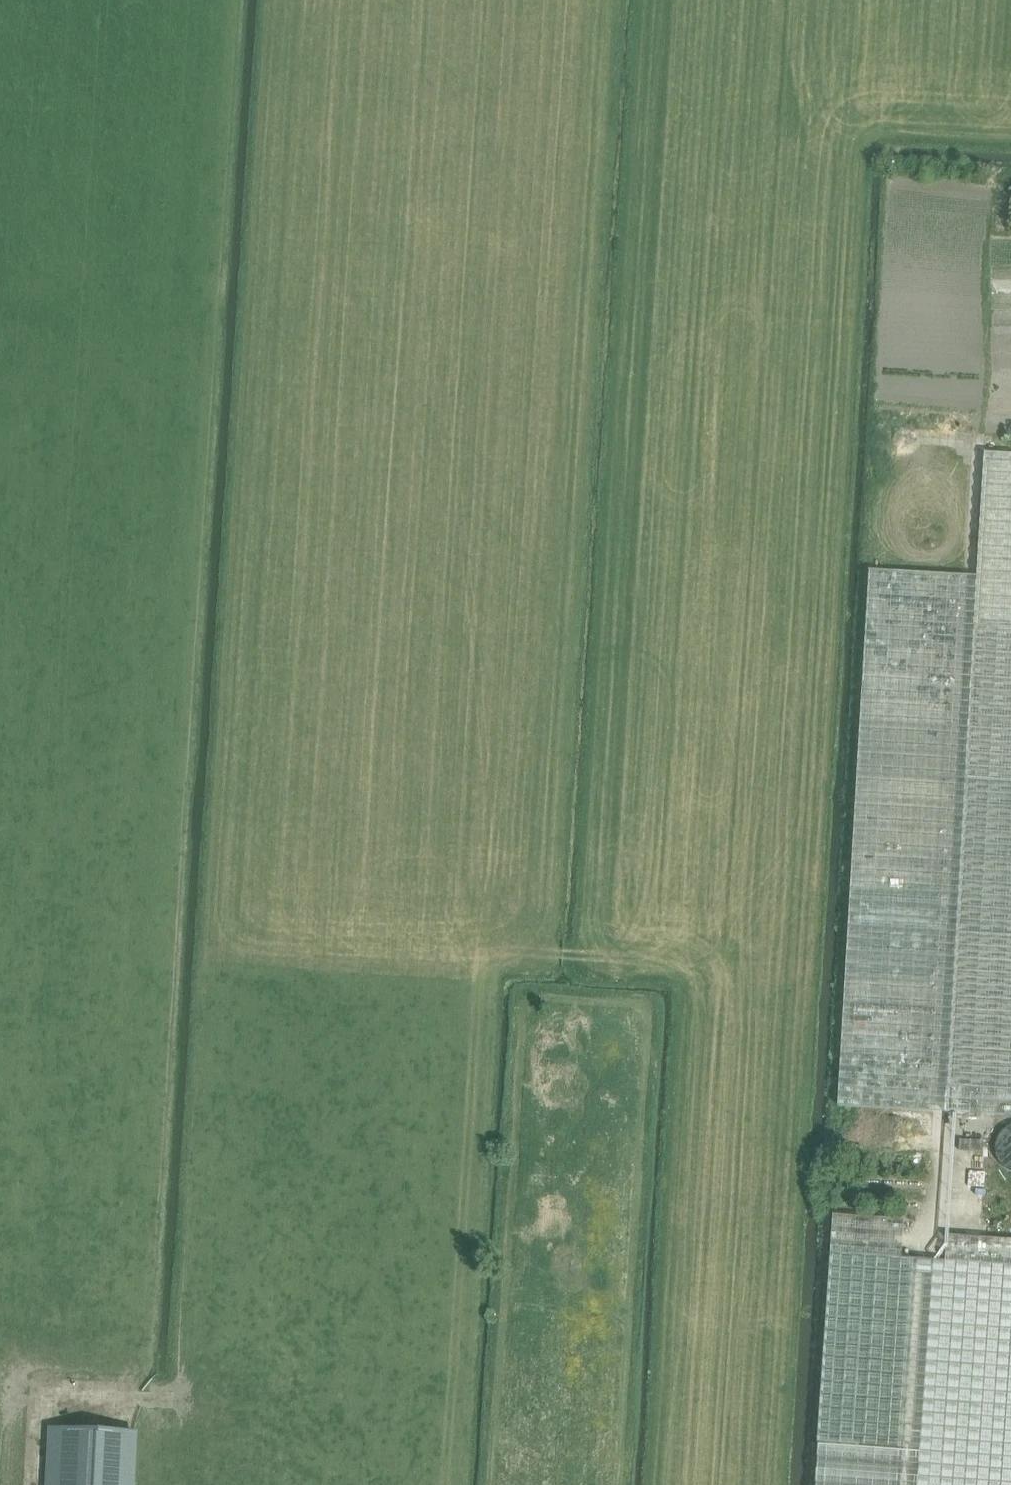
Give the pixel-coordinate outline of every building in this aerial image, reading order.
[(934,1111),(1010,1115),(1010,454),(984,453),(976,576),(869,570),(860,696),(856,773),(846,952),(837,1105),(934,1111)] [(935,571),(958,571),(957,556),(935,557),(935,571)] [(964,1171),(985,1170),(985,1155),(963,1155),(964,1171)] [(1010,1238),(1010,1211),(979,1210),(978,1237),(1010,1238)] [(901,1257),(903,1219),(832,1214),(818,1419),(814,1484),(1010,1484),(1010,1240),(947,1235),(945,1261),(901,1257)] [(49,1484),(131,1484),(133,1431),(52,1427),(49,1484)]
